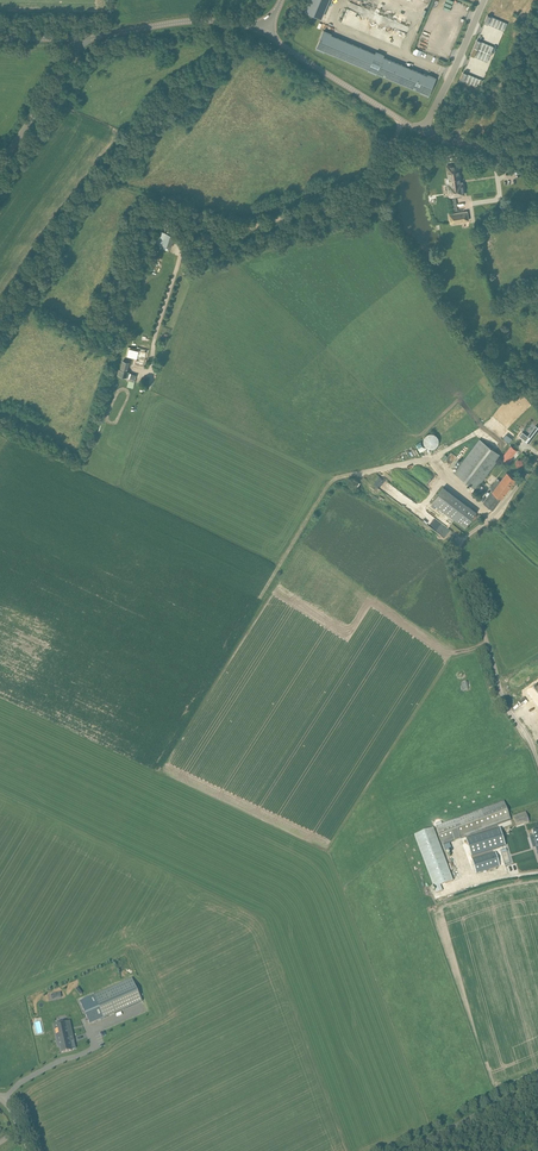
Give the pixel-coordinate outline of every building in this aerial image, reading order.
[(305,11),(321,17),(329,0),(310,0),(305,11)] [(488,15),(485,22),(504,31),(507,23),(488,15)] [(436,78),(323,30),(316,48),(324,52),(324,51),(368,70),(376,74),(376,73),(421,92),(420,92),(428,96),(436,78)] [(477,39),(471,55),(487,62),(494,46),(477,39)] [(464,72),(460,79),(477,86),(478,83),(481,84),(483,80),(464,72)] [(447,166),(449,178),(446,178),(447,185),(445,185),(445,190),(449,190),(450,196),(464,194),(462,182),(460,183),(458,164),(447,166)] [(452,213),(448,214),(450,223),(469,220),(468,211),(452,213)] [(165,232),(161,231),(160,231),(156,243),(171,249),(175,236),(174,236),(175,232),(172,231),(168,229),(167,233),(165,232)] [(130,348),(128,355),(136,358),(138,351),(130,348)] [(138,352),(138,353),(137,359),(135,364),(142,366),(145,354),(144,353),(144,352),(140,351),(139,352),(138,352)] [(127,362),(123,361),(120,370),(119,370),(118,375),(125,376),(128,377),(129,373),(129,372),(127,371),(129,362),(127,362)] [(536,425),(528,435),(522,431),(519,436),(524,440),(529,444),(537,432),(537,427),(536,425)] [(436,434),(434,433),(431,432),(428,433),(426,434),(424,437),(423,439),(423,441),(424,444),(425,446),(427,448),(430,448),(432,448),(435,448),(437,446),(438,444),(439,441),(439,439),(438,436),(436,434)] [(501,455),(479,439),(454,473),(476,489),(501,455)] [(510,445),(502,457),(508,461),(516,450),(510,445)] [(447,456),(445,455),(442,459),(448,464),(456,456),(451,452),(447,456)] [(516,479),(511,475),(507,472),(500,481),(497,478),(490,488),(493,490),(483,503),(492,510),(516,479)] [(465,527),(476,512),(467,505),(456,520),(465,527)] [(528,693),(537,706),(537,686),(536,688),(535,687),(528,693)] [(537,724),(537,709),(532,701),(528,704),(523,698),(522,699),(518,694),(507,701),(528,731),(537,724)] [(503,801),(436,826),(443,845),(445,851),(451,849),(449,843),(511,820),(503,801)] [(440,885),(453,881),(433,828),(415,834),(436,893),(442,891),(440,885)] [(500,829),(466,840),(471,857),(472,857),(505,846),(500,829)] [(495,852),(472,860),(476,873),(505,864),(518,860),(520,864),(524,862),(521,852),(503,858),(502,858),(497,859),(495,852)] [(132,978),(80,1001),(90,1025),(142,1002),(132,978)] [(56,1024),(54,1025),(58,1042),(59,1042),(62,1052),(71,1050),(69,1042),(74,1041),(70,1024),(69,1021),(56,1024)] [(31,1042),(19,1044),(20,1051),(24,1050),(26,1058),(34,1057),(33,1052),(35,1051),(33,1043),(32,1043),(31,1042)]
